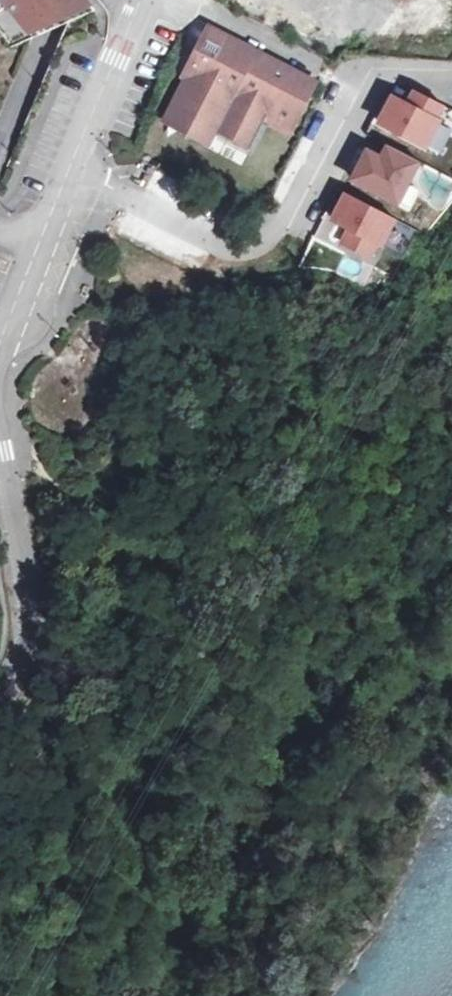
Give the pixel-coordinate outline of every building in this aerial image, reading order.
[(28,27),(56,5),(57,7),(66,0),(5,0),(28,27)] [(246,53),(208,32),(201,45),(236,68),(246,53)] [(244,155),(250,145),(262,123),(284,136),(309,89),(246,53),(236,68),(201,45),(157,124),(205,150),(213,137),(244,155)] [(440,117),(447,104),(414,86),(407,98),(392,90),(376,121),(428,148),(444,119),(440,117)] [(401,207),(425,161),(388,142),(381,155),(366,148),(349,181),(401,207)] [(346,194),(335,218),(351,225),(343,243),(375,258),(380,247),(385,248),(399,217),(346,194)]
